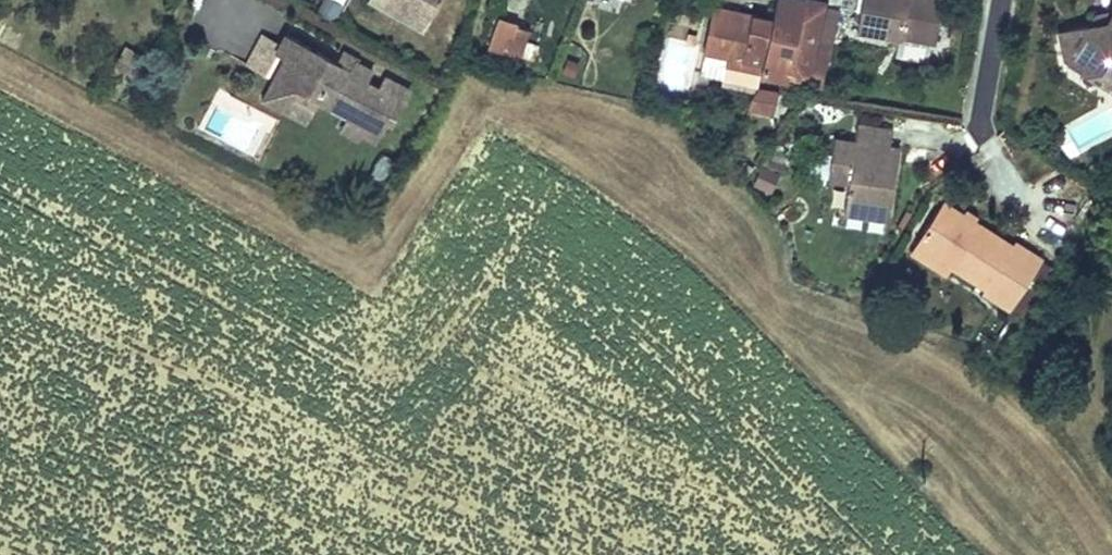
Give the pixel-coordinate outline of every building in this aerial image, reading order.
[(424,30),(441,0),(370,0),(424,30)] [(856,28),(901,36),(931,42),(936,43),(944,0),(861,0),(856,28)] [(828,5),(820,40),(830,43),(836,16),(838,7),(828,5)] [(725,64),(761,72),(778,75),(779,74),(807,80),(814,47),(769,37),(772,19),(713,6),(703,51),(726,56),(724,64),(725,64)] [(1086,25),(1110,20),(1109,16),(1111,12),(1111,10),(1095,13),(1086,25)] [(1109,16),(1110,20),(1086,25),(1068,29),(1071,45),(1065,55),(1111,85),(1111,12),(1109,16)] [(530,28),(516,24),(517,22),(510,19),(497,16),(488,45),(522,55),(530,28)] [(1060,32),(1065,55),(1071,45),(1068,29),(1060,32)] [(687,33),(679,31),(677,40),(686,42),(687,33)] [(357,62),(354,61),(349,69),(339,64),(339,63),(337,61),(287,34),(281,45),(265,75),(273,80),(267,92),(288,103),(293,94),(297,88),(348,115),(341,127),(359,137),(362,132),(377,139),(388,118),(393,121),(410,90),(384,77),(378,89),(366,82),(372,70),(357,62)] [(931,42),(901,36),(897,56),(927,62),(931,42)] [(248,66),(265,75),(281,45),(264,37),(248,66)] [(830,43),(820,40),(817,52),(827,55),(830,43)] [(126,48),(123,54),(137,62),(141,56),(126,48)] [(342,51),(337,61),(339,63),(339,64),(349,69),(354,61),(357,62),(358,59),(342,51)] [(137,62),(123,54),(115,68),(114,70),(128,78),(137,62)] [(563,56),(558,77),(574,81),(578,60),(563,56)] [(758,87),(761,72),(725,64),(722,79),(758,87)] [(314,105),(293,94),(288,103),(267,92),(265,96),(306,119),(314,105)] [(852,161),(849,181),(844,213),(888,219),(899,147),(890,146),(892,129),(858,124),(855,141),(852,161)] [(828,178),(849,181),(852,161),(855,141),(834,137),(828,178)] [(778,173),(763,166),(755,183),(769,190),(778,173)] [(1010,309),(1026,284),(1042,259),(1015,241),(1012,246),(943,201),(919,237),(954,259),(951,264),(952,265),(986,286),(983,291),(1010,309)] [(947,272),(952,265),(951,264),(954,259),(919,237),(912,250),(947,272)] [(1032,288),(1026,284),(1010,309),(1016,312),(1032,288)] [(1062,351),(1049,343),(1042,355),(1054,363),(1062,351)]
